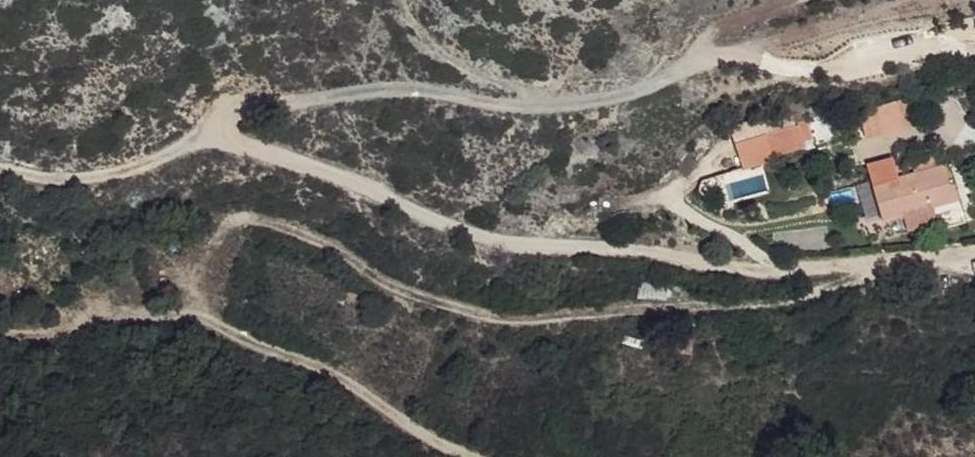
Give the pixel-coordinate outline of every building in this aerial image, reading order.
[(742,168),(814,144),(805,119),(733,143),(742,168)] [(943,176),(869,184),(873,219),(892,217),(893,234),(949,225),(943,176)]
